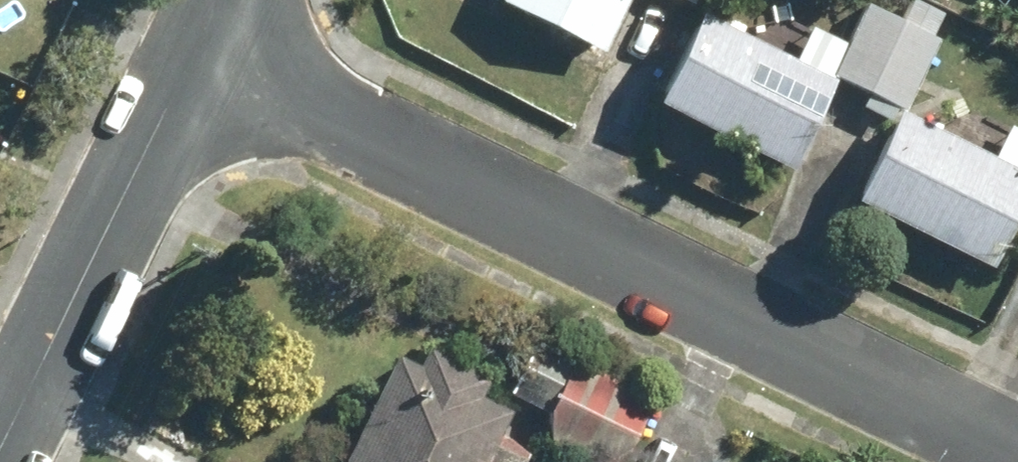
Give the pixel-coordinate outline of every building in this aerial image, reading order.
[(481,15),(589,64),(618,0),(488,0),(481,15)] [(930,45),(924,42),(934,20),(898,5),(889,27),(853,11),(820,86),(898,120),(930,45)] [(820,92),(679,27),(636,121),(776,186),(820,92)] [(980,164),(880,122),(841,213),(979,271),(1017,180),(1017,178),(1017,144),(993,133),(980,164)] [(526,395),(410,334),(405,343),(343,461),(527,461),(533,450),(556,461),(614,461),(636,420),(622,412),(630,398),(583,374),(573,392),(537,374),(526,395)]
